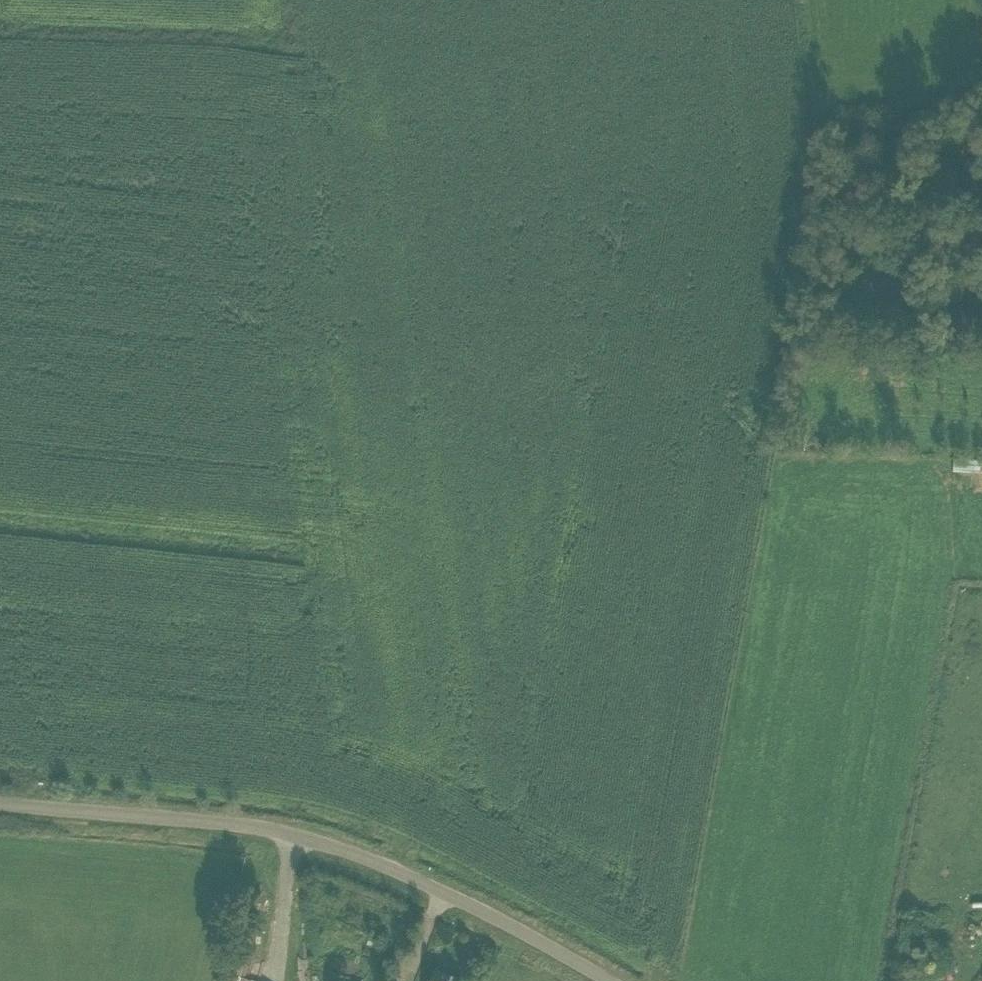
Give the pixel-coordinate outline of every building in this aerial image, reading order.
[(955,461),(955,472),(981,470),(981,460),(955,461)] [(432,980),(457,980),(435,973),(432,980)]
